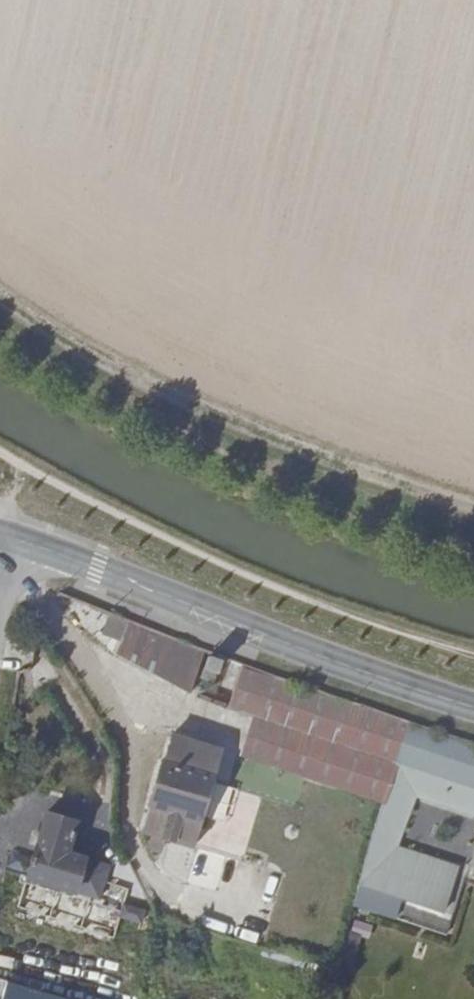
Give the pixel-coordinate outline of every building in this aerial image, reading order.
[(209,643),(111,608),(103,638),(121,644),(117,661),(196,688),(209,643)] [(423,716),(247,657),(218,744),(175,732),(165,764),(160,763),(145,805),(151,808),(142,833),(152,837),(150,842),(165,847),(167,839),(200,848),(232,748),(389,796),(423,716)] [(377,837),(473,865),(473,732),(423,716),(389,796),(377,837)] [(49,812),(30,876),(103,896),(111,865),(71,854),(79,822),(49,812)] [(235,911),(233,921),(258,927),(261,917),(235,911)] [(0,979),(0,998),(79,998),(0,979)]
